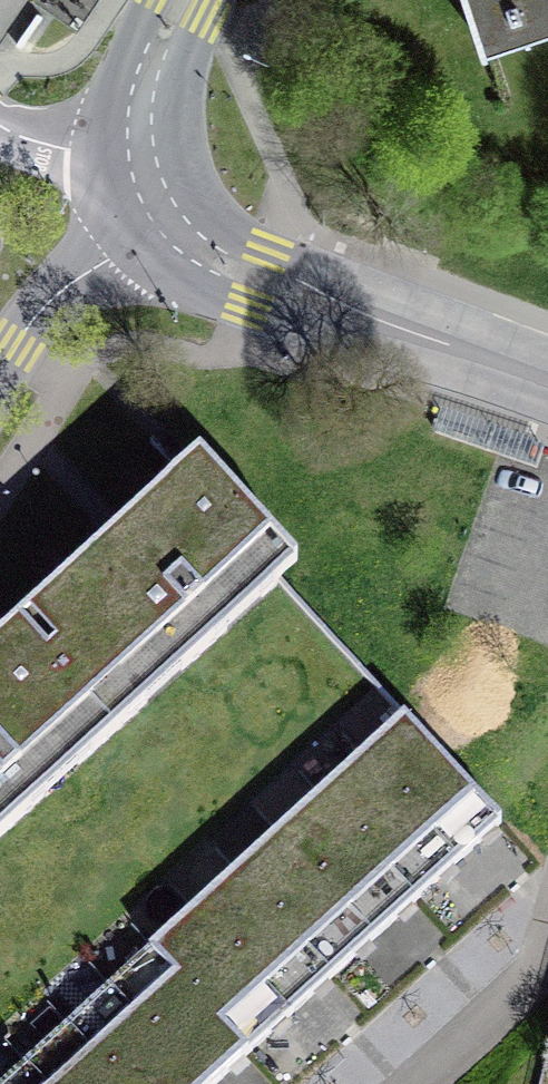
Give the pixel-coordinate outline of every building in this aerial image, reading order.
[(475,30),(547,7),(547,0),(465,0),(475,30)] [(540,447),(445,414),(437,439),(531,472),(540,447)] [(19,625),(113,729),(303,557),(209,453),(19,625)] [(19,625),(0,641),(0,831),(113,729),(19,625)] [(362,754),(459,861),(502,822),(405,716),(362,754)] [(321,792),(418,899),(459,861),(362,754),(321,792)] [(278,831),(375,938),(418,899),(321,792),(278,831)] [(235,870),(332,976),(375,938),(278,831),(235,870)] [(192,908),(289,1015),(332,976),(235,870),(192,908)] [(149,947),(246,1054),(289,1015),(192,908),(149,947)] [(197,1083),(213,1083),(246,1054),(149,947),(107,985),(197,1083)] [(121,1083),(197,1083),(107,985),(66,1023),(121,1083)] [(43,1083),(121,1083),(66,1023),(23,1062),(43,1083)] [(23,1062),(0,1082),(0,1083),(43,1083),(23,1062)]
